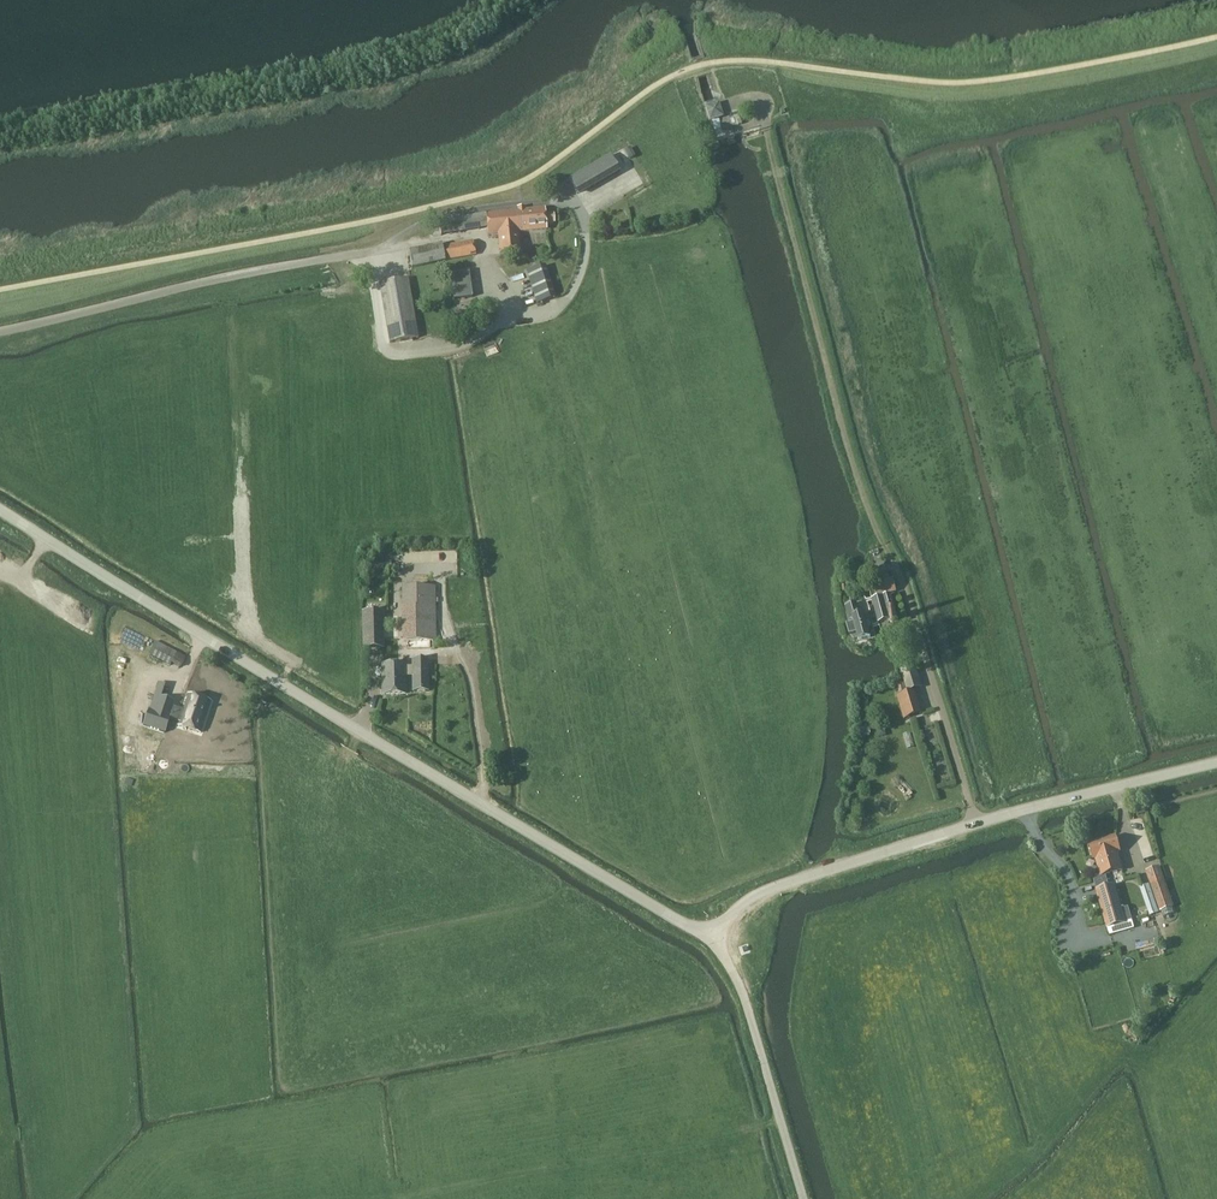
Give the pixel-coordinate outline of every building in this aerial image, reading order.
[(718,102),(706,106),(710,119),(722,115),(718,102)] [(630,147),(624,151),(629,160),(635,156),(630,147)] [(611,156),(570,180),(573,186),(579,195),(620,172),(611,156)] [(652,191),(662,188),(660,178),(649,181),(652,191)] [(562,198),(575,190),(568,179),(556,187),(562,198)] [(545,208),(518,210),(520,232),(547,229),(545,208)] [(518,210),(486,213),(487,229),(488,234),(492,234),(492,237),(498,236),(500,253),(520,251),(518,232),(520,232),(518,210)] [(487,229),(486,213),(438,221),(441,237),(487,229)] [(473,240),(442,246),(442,243),(409,250),(412,268),(446,262),(445,261),(476,255),(473,240)] [(544,265),(525,271),(535,304),(554,298),(544,265)] [(470,297),(466,271),(451,273),(454,300),(470,297)] [(379,283),(389,343),(418,338),(408,278),(379,283)] [(391,561),(379,561),(379,570),(391,570),(391,561)] [(878,580),(875,581),(878,595),(895,591),(892,577),(889,577),(887,570),(876,572),(878,580)] [(434,608),(433,588),(421,588),(403,588),(403,608),(434,608)] [(897,617),(890,595),(872,601),(878,622),(897,617)] [(869,621),(866,621),(863,613),(859,614),(857,603),(845,606),(849,622),(853,621),(858,641),(870,638),(867,629),(871,628),(869,621)] [(364,612),(365,648),(382,647),(381,612),(364,612)] [(180,660),(172,655),(173,653),(152,640),(147,649),(176,666),(180,660)] [(404,665),(382,665),(382,694),(405,694),(405,676),(412,676),(413,691),(428,691),(427,659),(412,659),(412,668),(405,668),(404,665)] [(914,664),(901,668),(905,681),(908,691),(921,688),(914,664)] [(149,708),(143,723),(157,728),(165,731),(165,730),(170,717),(177,720),(180,721),(178,724),(200,732),(211,701),(189,694),(184,710),(172,706),(174,700),(165,697),(161,696),(166,683),(159,681),(152,702),(150,708),(149,708)] [(913,691),(897,696),(904,719),(920,714),(913,691)] [(408,732),(427,733),(428,722),(408,721),(408,732)] [(884,729),(877,730),(879,737),(886,736),(884,729)] [(933,730),(923,732),(927,748),(936,746),(933,730)] [(937,746),(926,749),(930,765),(941,762),(937,746)] [(1136,809),(1137,816),(1145,814),(1143,807),(1136,809)] [(1115,838),(1089,845),(1093,859),(1096,858),(1116,852),(1119,851),(1115,838)] [(1116,852),(1096,858),(1101,876),(1121,870),(1116,852)] [(1164,882),(1151,886),(1160,910),(1171,906),(1164,882)] [(1113,884),(1096,889),(1107,927),(1124,922),(1113,884)]
